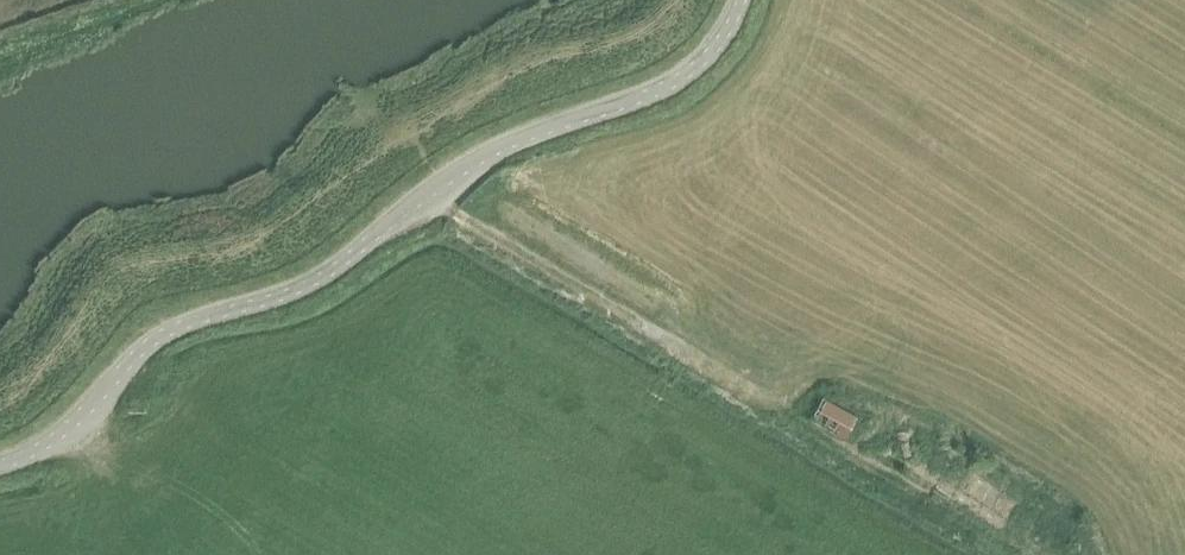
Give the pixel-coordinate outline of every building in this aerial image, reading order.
[(859,415),(825,395),(812,417),(846,437),(859,415)] [(1027,487),(906,413),(879,458),(1000,532),(1027,487)]
